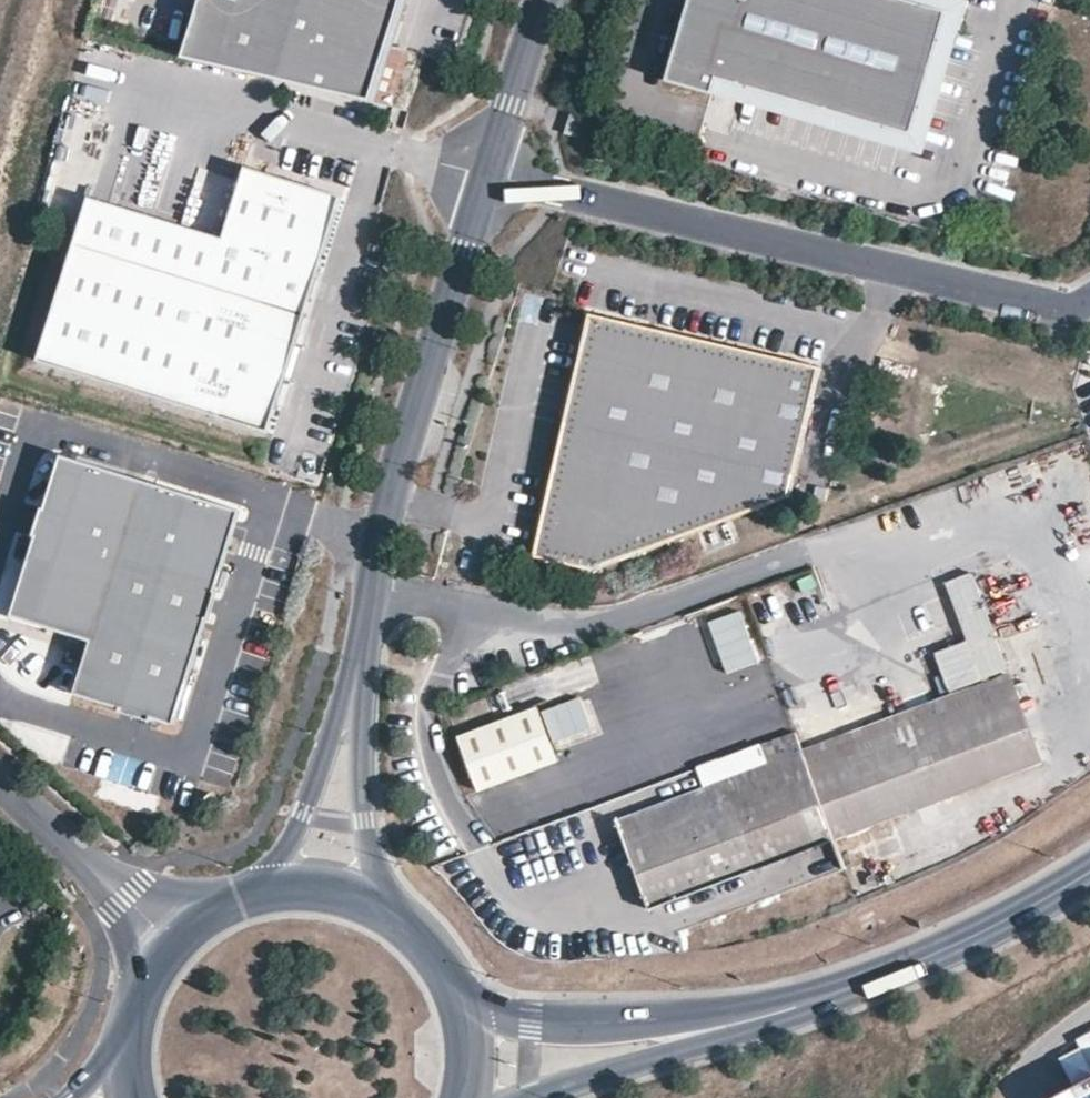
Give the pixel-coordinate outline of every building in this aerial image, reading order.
[(371,101),(402,0),(201,0),(183,57),(371,101)] [(371,101),(378,103),(410,0),(402,0),(371,101)] [(943,26),(959,30),(968,1),(965,0),(949,0),(946,11),(908,0),(689,0),(666,80),(713,93),(717,78),(911,134),(943,26)] [(300,317),(336,201),(241,171),(218,243),(84,201),(33,364),(263,436),(289,351),(285,349),(296,315),(300,317)] [(819,366),(588,312),(562,422),(565,422),(568,426),(557,473),(553,475),(550,475),(531,555),(590,569),(786,506),(819,366)] [(562,422),(550,475),(553,475),(557,473),(568,426),(565,422),(562,422)] [(168,728),(234,515),(57,460),(6,620),(87,645),(70,698),(168,728)] [(963,640),(979,682),(1007,671),(970,570),(941,581),(963,640)] [(724,674),(758,663),(741,611),(707,622),(724,674)] [(930,652),(945,694),(979,682),(963,640),(930,652)] [(1042,761),(1009,672),(925,703),(801,749),(833,840),(1042,761)] [(536,706),(494,721),(457,735),(473,778),(478,791),(557,761),(536,706)] [(649,908),(833,840),(801,749),(794,731),(721,757),(729,777),(616,819),(649,908)] [(1074,1040),(1079,1049),(1059,1059),(1073,1087),(1052,1097),(1089,1097),(1089,1032),(1074,1040)]
